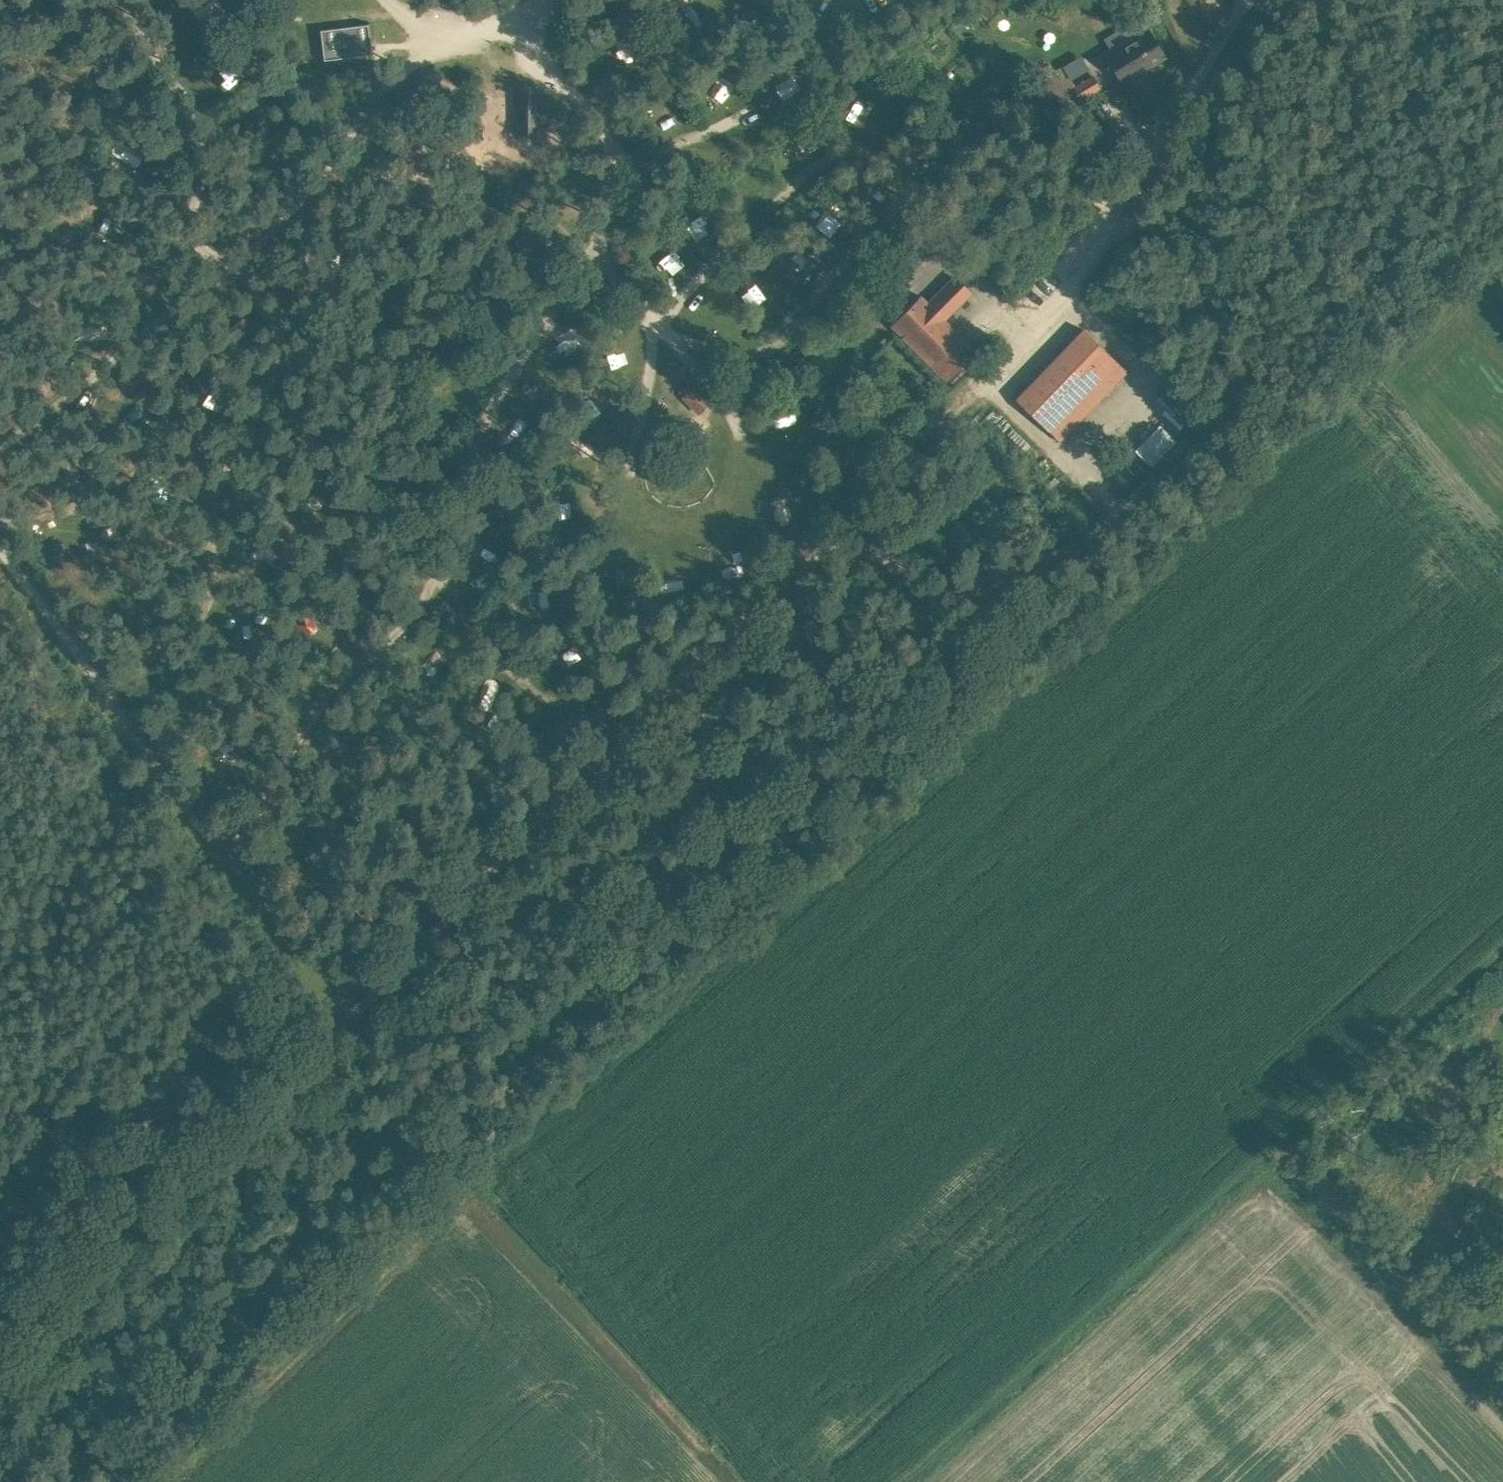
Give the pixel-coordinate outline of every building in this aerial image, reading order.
[(318,27),(323,61),(374,55),(370,21),(318,27)] [(1148,30),(1105,56),(1123,85),(1166,59),(1148,30)] [(1039,69),(1065,109),(1100,87),(1092,73),(1075,84),(1073,82),(1081,77),(1075,68),(1068,72),(1063,65),(1054,70),(1050,62),(1039,69)] [(536,84),(522,84),(515,104),(518,141),(535,142),(543,104),(536,84)] [(892,324),(947,379),(975,351),(943,319),(971,291),(955,274),(928,301),(921,294),(892,324)] [(1015,398),(1043,425),(1111,355),(1083,328),(1015,398)] [(686,396),(699,415),(715,404),(701,385),(686,396)]
